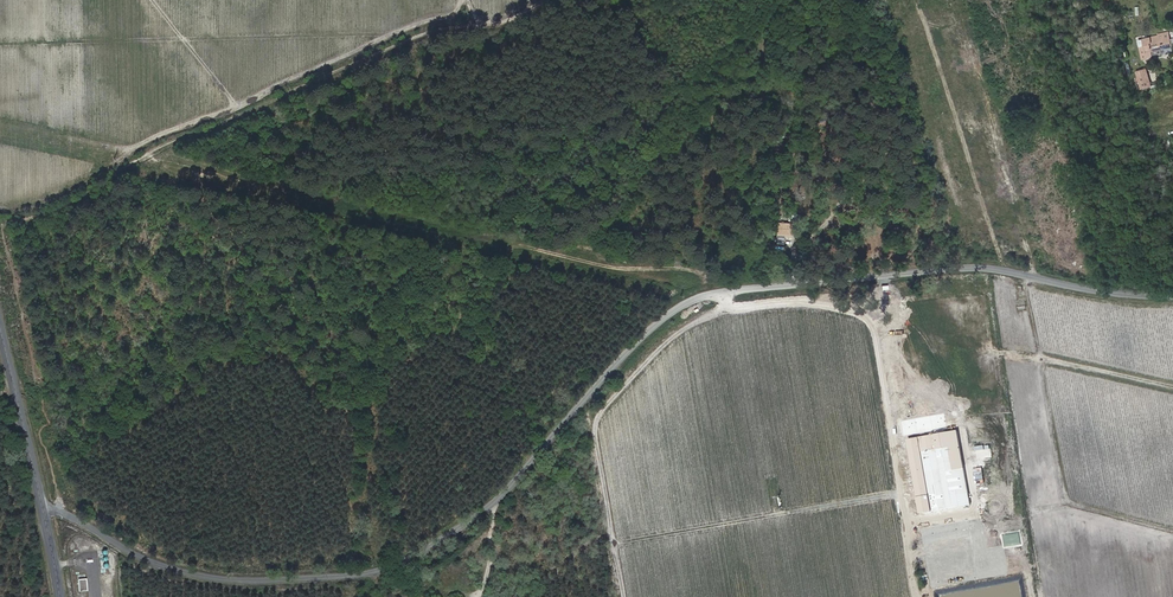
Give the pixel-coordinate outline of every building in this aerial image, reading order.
[(1166,35),(1160,36),(1164,51),(1169,50),(1166,35)] [(1143,55),(1148,54),(1164,51),(1160,36),(1146,39),(1146,41),(1131,44),(1133,51),(1138,50),(1140,62),(1145,61),(1143,55)] [(1135,70),(1141,89),(1152,85),(1146,67),(1135,70)] [(784,224),(784,233),(790,234),(799,234),(799,225),(784,224)] [(949,447),(921,452),(932,512),(971,505),(964,469),(953,471),(949,447)] [(90,579),(82,580),(83,590),(91,590),(90,579)]
